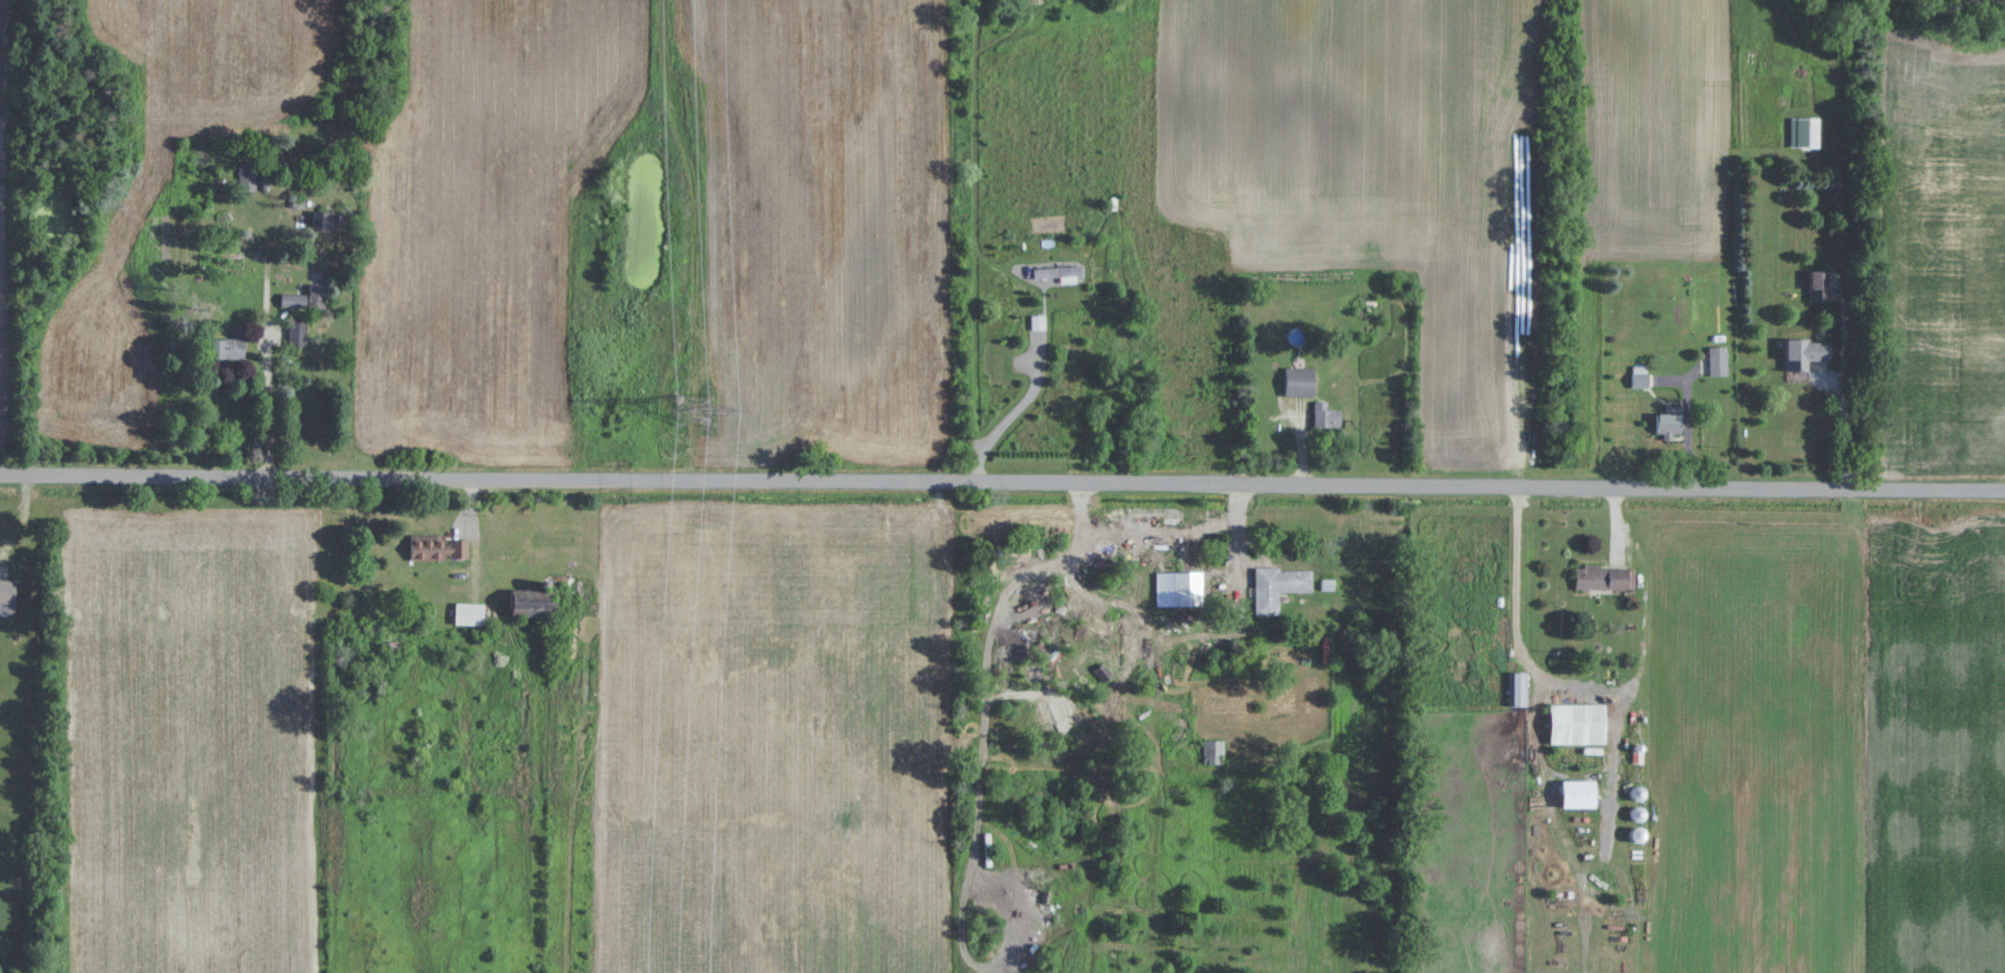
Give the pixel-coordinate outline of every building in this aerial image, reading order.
[(246,189),(254,191),(256,185),(247,182),(246,189)] [(313,232),(339,232),(339,212),(313,212),(313,232)] [(1060,279),(1060,283),(1081,283),(1081,267),(1033,268),(1033,279),(1060,279)] [(1827,300),(1828,272),(1812,271),(1811,299),(1827,300)] [(310,309),(325,309),(326,286),(311,286),(310,309)] [(281,308),(303,308),(303,295),(281,295),(281,308)] [(1031,329),(1044,329),(1044,316),(1031,316),(1031,329)] [(290,346),(308,346),(308,324),(290,324),(290,346)] [(245,359),(244,327),(233,327),(233,340),(209,340),(209,359),(245,359)] [(1808,340),(1787,340),(1786,379),(1807,379),(1807,361),(1832,361),(1832,348),(1808,348),(1808,340)] [(1631,388),(1648,388),(1648,366),(1631,366),(1631,388)] [(1286,397),(1314,397),(1314,368),(1286,368),(1286,397)] [(1327,403),(1314,403),(1314,428),(1340,428),(1340,411),(1327,411),(1327,403)] [(1681,434),(1682,407),(1664,407),(1664,414),(1658,414),(1658,434),(1681,434)] [(468,538),(411,538),(411,560),(468,560),(468,538)] [(1577,591),(1634,591),(1634,566),(1577,566),(1577,591)] [(1311,569),(1255,569),(1255,616),(1279,616),(1279,593),(1311,593),(1311,569)] [(1203,608),(1203,573),(1156,573),(1156,608),(1203,608)] [(0,582),(0,614),(16,614),(16,582),(0,582)] [(514,618),(558,618),(558,600),(514,600),(514,618)] [(455,627),(484,627),(484,605),(455,605),(455,627)] [(1050,654),(1043,642),(1033,649),(1041,661),(1050,654)] [(1510,675),(1510,706),(1527,706),(1527,675),(1510,675)] [(1552,705),(1552,744),(1608,744),(1608,705),(1552,705)] [(1223,762),(1223,739),(1202,739),(1202,762),(1223,762)] [(1598,809),(1598,781),(1564,781),(1564,809),(1598,809)]
